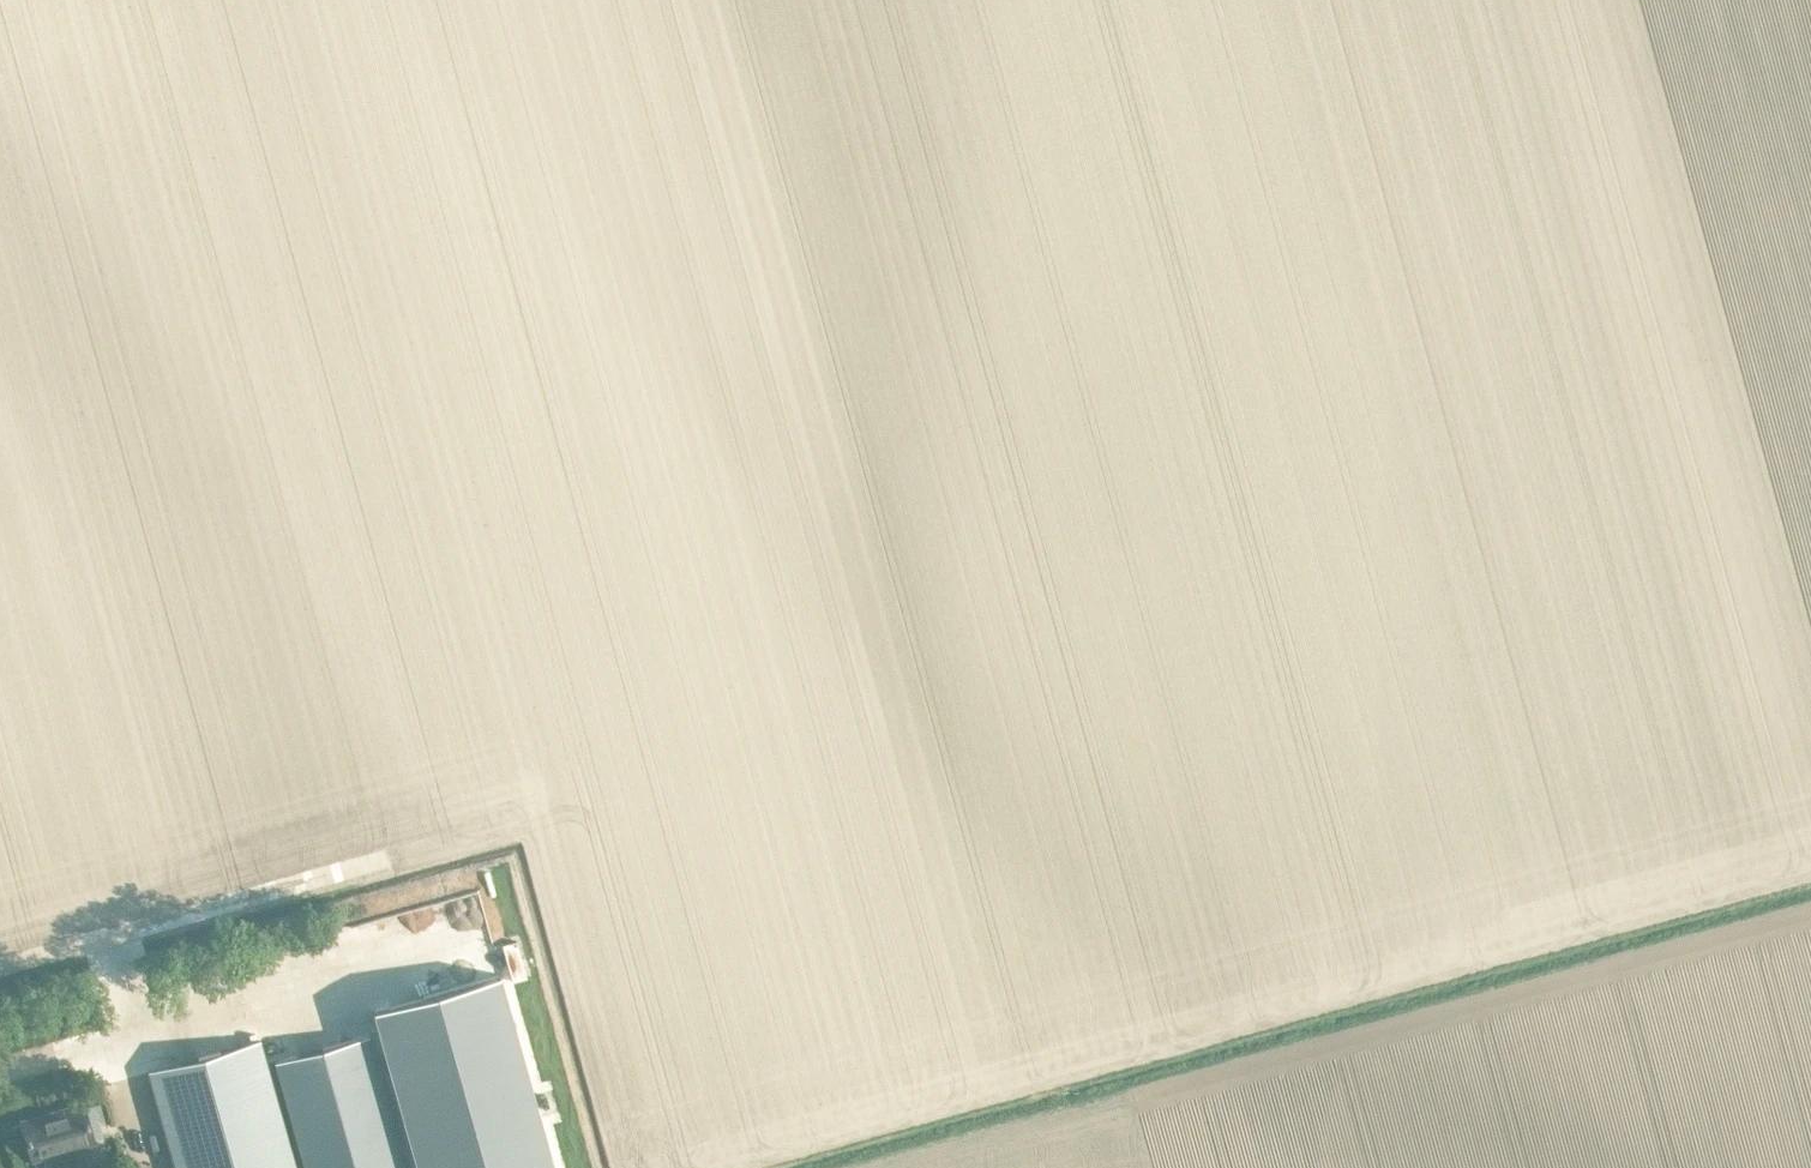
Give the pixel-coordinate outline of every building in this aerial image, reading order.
[(415,1167),(550,1167),(523,1075),(494,970),(441,985),(369,1005),(384,1058),(398,1110),(415,1167)] [(301,1167),(402,1167),(364,1030),(270,1057),(301,1167)] [(255,1037),(144,1068),(172,1167),(292,1167),(255,1037)] [(27,1154),(87,1137),(78,1102),(18,1119),(27,1154)]
